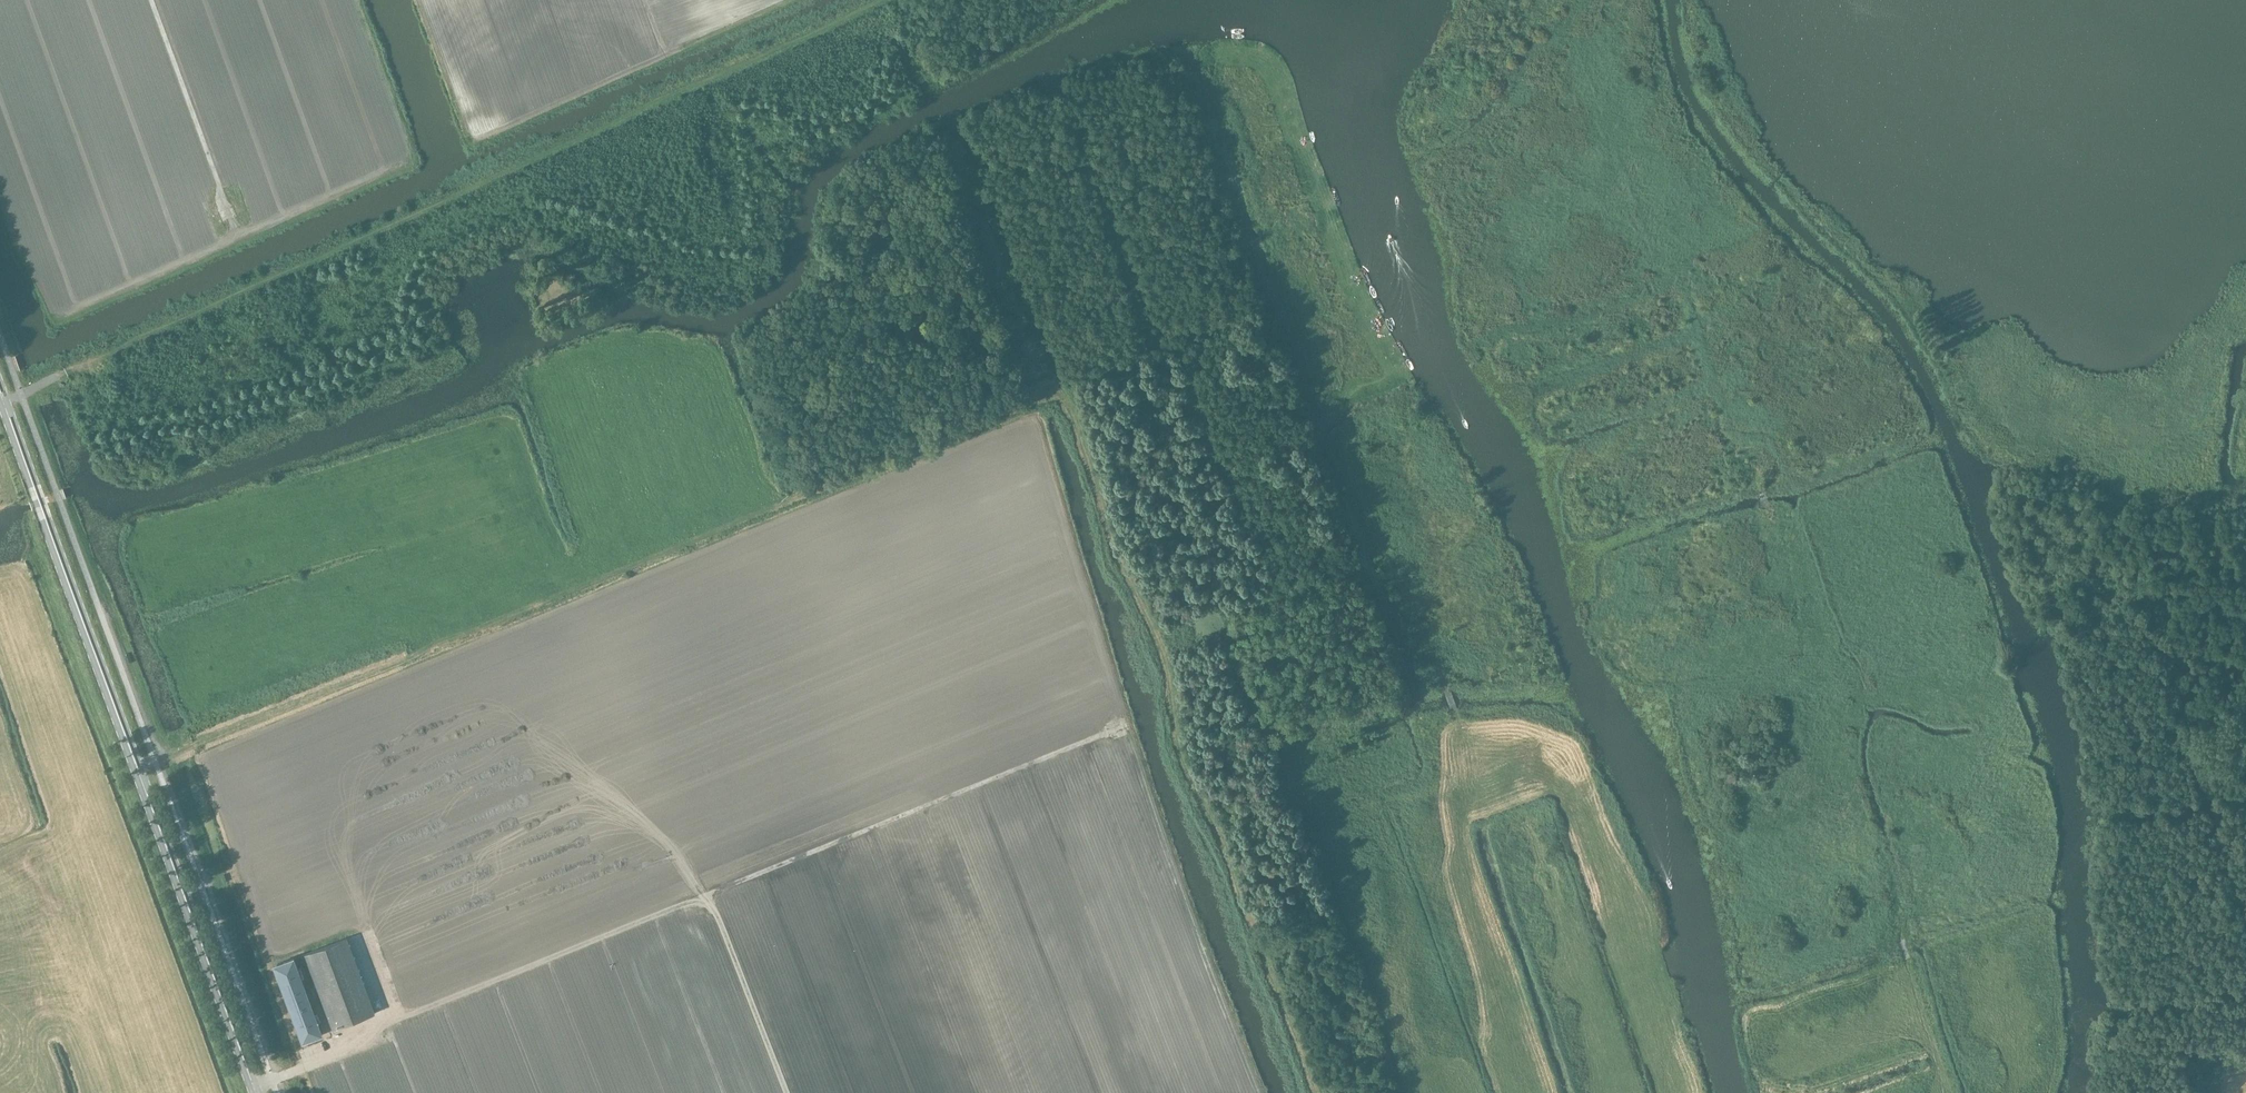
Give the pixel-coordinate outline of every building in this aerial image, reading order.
[(305,954),(333,1028),(375,1013),(347,938),(305,954)] [(313,1019),(297,977),(300,976),(293,958),(276,965),(282,979),(279,980),(297,1028),(300,1027),(305,1041),(322,1035),(316,1018),(313,1019)]
